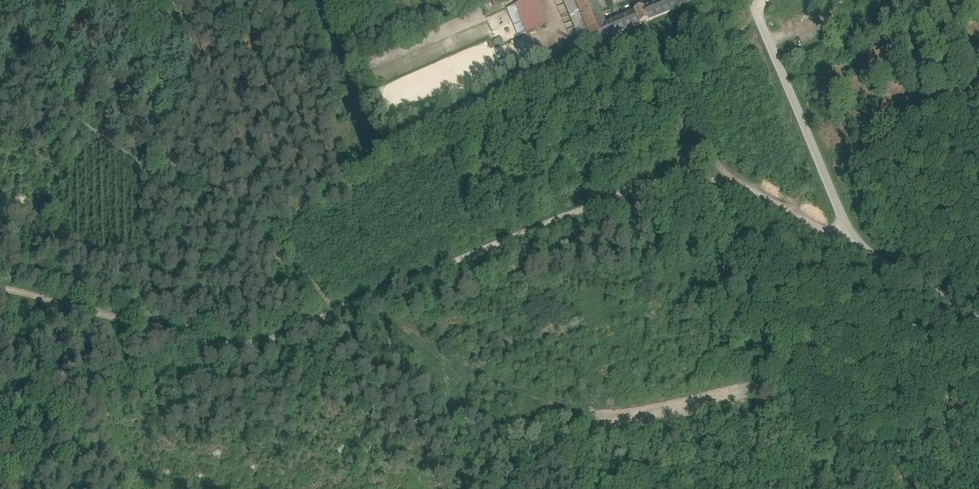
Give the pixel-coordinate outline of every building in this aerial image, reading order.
[(507,8),(519,36),(547,24),(537,0),(527,0),(507,8)] [(575,0),(566,0),(583,40),(558,50),(561,58),(593,44),(575,0)] [(596,0),(575,0),(593,44),(611,37),(606,24),(596,0)] [(639,10),(606,24),(611,37),(645,23),(668,13),(663,0),(639,10)] [(663,0),(668,13),(695,2),(694,0),(663,0)]
